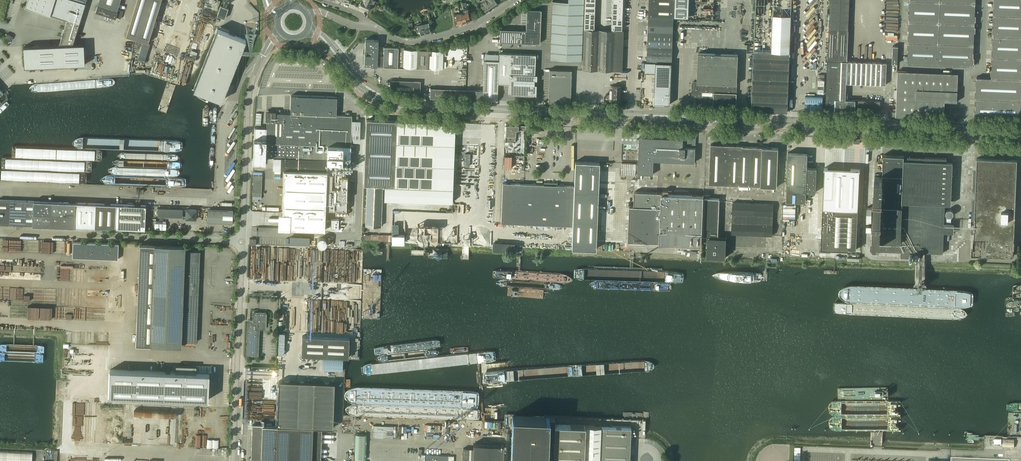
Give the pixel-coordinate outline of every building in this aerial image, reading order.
[(24,46),(24,67),(85,64),(84,44),(73,44),(86,3),(85,3),(86,0),(28,0),(26,5),(25,5),(25,6),(67,19),(59,45),(24,46)] [(117,10),(120,0),(99,0),(98,4),(117,10)] [(148,42),(161,0),(137,0),(126,35),(148,42)] [(225,18),(228,8),(226,7),(228,3),(232,0),(225,0),(223,6),(221,5),(217,15),(225,18)] [(368,11),(371,5),(373,6),(375,0),(361,0),(358,7),(368,11)] [(480,4),(486,13),(492,8),(486,0),(480,4)] [(492,8),(498,4),(495,0),(486,0),(492,8)] [(581,60),(584,0),(568,0),(568,1),(552,1),(550,59),(581,60)] [(675,16),(688,17),(689,0),(675,0),(675,16)] [(973,66),(973,63),(974,63),(974,57),(973,57),(974,32),(975,32),(975,27),(974,27),(975,21),(976,21),(976,15),(975,15),(975,0),(910,0),(909,13),(908,13),(908,18),(909,18),(909,24),(908,24),(908,30),(909,30),(908,55),(907,55),(907,60),(908,60),(907,63),(973,66)] [(1020,121),(1020,100),(1020,0),(993,0),(993,2),(994,2),(993,27),(992,27),(992,33),(993,33),(993,39),(992,39),(992,44),(993,44),(992,69),(991,69),(990,75),(992,75),(991,78),(976,77),(976,80),(975,80),(975,85),(976,86),(975,111),(974,111),(974,116),(975,117),(975,119),(1020,121)] [(116,17),(121,18),(123,11),(118,10),(117,12),(97,6),(95,12),(116,18),(116,17)] [(648,16),(648,17),(674,18),(674,8),(649,7),(649,16),(648,16)] [(500,29),(500,42),(540,43),(539,43),(540,31),(539,31),(539,28),(540,28),(541,9),(527,9),(526,27),(527,28),(527,30),(518,30),(518,29),(500,29)] [(649,17),(648,32),(673,33),(674,18),(649,17)] [(422,24),(425,34),(431,32),(428,22),(422,24)] [(420,31),(421,35),(425,34),(422,24),(418,25),(415,26),(417,32),(420,31)] [(218,28),(194,89),(222,100),(246,39),(218,28)] [(582,69),(622,71),(623,30),(614,30),(584,29),(582,69)] [(825,110),(880,112),(880,101),(846,99),(846,83),(886,85),(887,63),(846,61),(847,29),(829,29),(827,60),(826,80),(825,110)] [(648,32),(647,47),(672,48),(673,33),(648,32)] [(403,67),(442,69),(443,50),(418,49),(404,49),(404,47),(378,46),(378,40),(366,39),(365,65),(377,65),(383,65),(383,66),(398,67),(398,66),(403,66),(403,67)] [(672,48),(647,47),(647,62),(653,62),(672,63),(672,62),(672,48)] [(754,50),(751,110),(788,112),(788,107),(789,107),(789,104),(788,104),(790,52),(754,50)] [(499,53),(498,83),(509,83),(508,94),(509,94),(509,93),(518,93),(518,94),(536,95),(536,84),(534,84),(534,79),(536,80),(537,74),(535,74),(535,54),(499,53)] [(713,107),(736,108),(738,55),(698,53),(697,82),(692,82),(692,94),(697,94),(696,103),(713,104),(713,107)] [(430,98),(497,101),(498,83),(499,60),(484,60),(483,90),(430,88),(430,98)] [(645,62),(644,72),(655,73),(654,103),(670,104),(671,85),(672,63),(653,62),(647,62),(645,62)] [(548,102),(570,103),(571,70),(550,69),(548,102)] [(896,116),(944,118),(945,101),(957,101),(958,73),(897,71),(896,116)] [(408,96),(414,97),(414,91),(420,92),(420,81),(391,80),(391,90),(396,92),(402,94),(408,95),(408,96)] [(612,86),(612,99),(620,99),(620,86),(621,86),(621,85),(614,84),(614,86),(612,86)] [(324,230),(325,230),(325,209),(346,210),(348,170),(332,170),(332,163),(327,162),(327,161),(350,161),(352,115),(336,115),(337,97),(291,95),(290,113),(267,112),(267,127),(254,127),(253,161),(265,161),(266,158),(273,158),(273,169),(283,170),(284,170),(282,213),(279,213),(278,228),(290,229),(290,228),(324,230)] [(805,96),(805,111),(822,112),(823,96),(805,96)] [(366,119),(364,185),(367,185),(365,225),(381,226),(382,186),(382,185),(385,185),(384,199),(452,202),(455,123),(435,122),(366,119)] [(505,142),(515,142),(516,130),(526,130),(526,125),(506,125),(505,142)] [(638,174),(653,174),(654,161),(695,162),(696,138),(691,138),(691,133),(685,133),(685,147),(683,147),(683,138),(639,137),(638,174)] [(709,184),(777,187),(778,148),(772,148),(772,147),(757,146),(757,147),(743,146),(743,145),(710,144),(709,184)] [(786,201),(806,201),(806,192),(816,192),(817,168),(807,167),(808,153),(788,152),(786,201)] [(867,207),(866,223),(871,223),(873,223),(873,225),(872,230),(872,240),(870,240),(870,250),(900,251),(900,257),(900,256),(900,257),(913,257),(913,258),(919,258),(919,252),(920,252),(919,282),(918,282),(918,288),(919,288),(922,288),(923,282),(922,282),(923,252),(943,253),(945,204),(951,204),(952,162),(946,161),(947,158),(883,155),(882,174),(882,177),(874,176),(873,209),(872,209),(872,207),(867,207)] [(971,255),(1012,257),(1012,256),(1013,256),(1017,160),(977,158),(973,240),(972,248),(971,248),(971,255)] [(571,248),(596,249),(599,167),(575,166),(571,248)] [(824,168),(821,248),(856,250),(859,170),(860,170),(860,169),(824,168)] [(252,191),(262,192),(262,175),(253,175),(252,191)] [(501,223),(572,225),(574,186),(557,185),(557,183),(544,182),(544,184),(502,183),(501,223)] [(628,241),(702,244),(704,196),(662,194),(662,193),(662,192),(656,192),(634,191),(634,206),(629,206),(629,211),(629,221),(628,241)] [(115,228),(116,204),(0,199),(0,224),(115,228)] [(731,234),(772,235),(773,204),(733,202),(731,234)] [(115,228),(145,229),(146,205),(116,204),(115,228)] [(949,217),(950,217),(951,216),(952,215),(953,215),(953,214),(953,213),(953,212),(953,211),(953,210),(952,210),(951,209),(951,208),(950,208),(949,208),(948,208),(947,208),(947,209),(946,209),(945,210),(945,212),(945,213),(945,214),(945,215),(946,215),(947,216),(948,217),(949,217)] [(207,222),(232,223),(233,211),(208,210),(207,222)] [(339,219),(331,219),(330,230),(338,230),(339,219)] [(392,242),(404,242),(405,237),(403,235),(392,234),(392,242)] [(706,248),(706,256),(714,256),(714,255),(718,255),(718,256),(726,257),(726,249),(725,249),(725,245),(727,245),(727,237),(718,236),(707,236),(707,244),(708,244),(708,248),(706,248)] [(321,247),(322,247),(323,246),(324,246),(325,245),(326,244),(326,243),(326,242),(326,241),(326,240),(326,239),(325,239),(325,238),(324,238),(323,237),(322,237),(321,237),(320,238),(319,238),(318,239),(318,240),(317,240),(317,241),(317,242),(317,243),(318,244),(318,245),(319,245),(319,246),(320,246),(321,247)] [(72,257),(118,259),(118,244),(73,242),(72,257)] [(166,346),(181,346),(181,341),(196,342),(200,252),(185,251),(185,246),(155,245),(140,244),(136,344),(151,345),(166,346)] [(246,356),(258,356),(259,329),(265,329),(266,328),(267,313),(265,312),(254,311),(252,313),(252,320),(251,319),(250,322),(247,322),(246,356)] [(301,355),(349,357),(349,338),(302,336),(301,355)] [(323,358),(322,370),(342,371),(343,359),(323,358)] [(208,400),(209,373),(196,373),(196,366),(176,365),(176,372),(109,369),(108,396),(208,400)] [(318,427),(333,428),(335,383),(279,381),(277,426),(252,425),(251,460),(316,460),(318,427)] [(631,427),(554,424),(555,418),(512,416),(510,460),(629,460),(631,427)] [(355,434),(354,459),(365,460),(366,435),(355,434)] [(504,445),(473,444),(473,449),(463,448),(463,460),(503,460),(504,445)]
